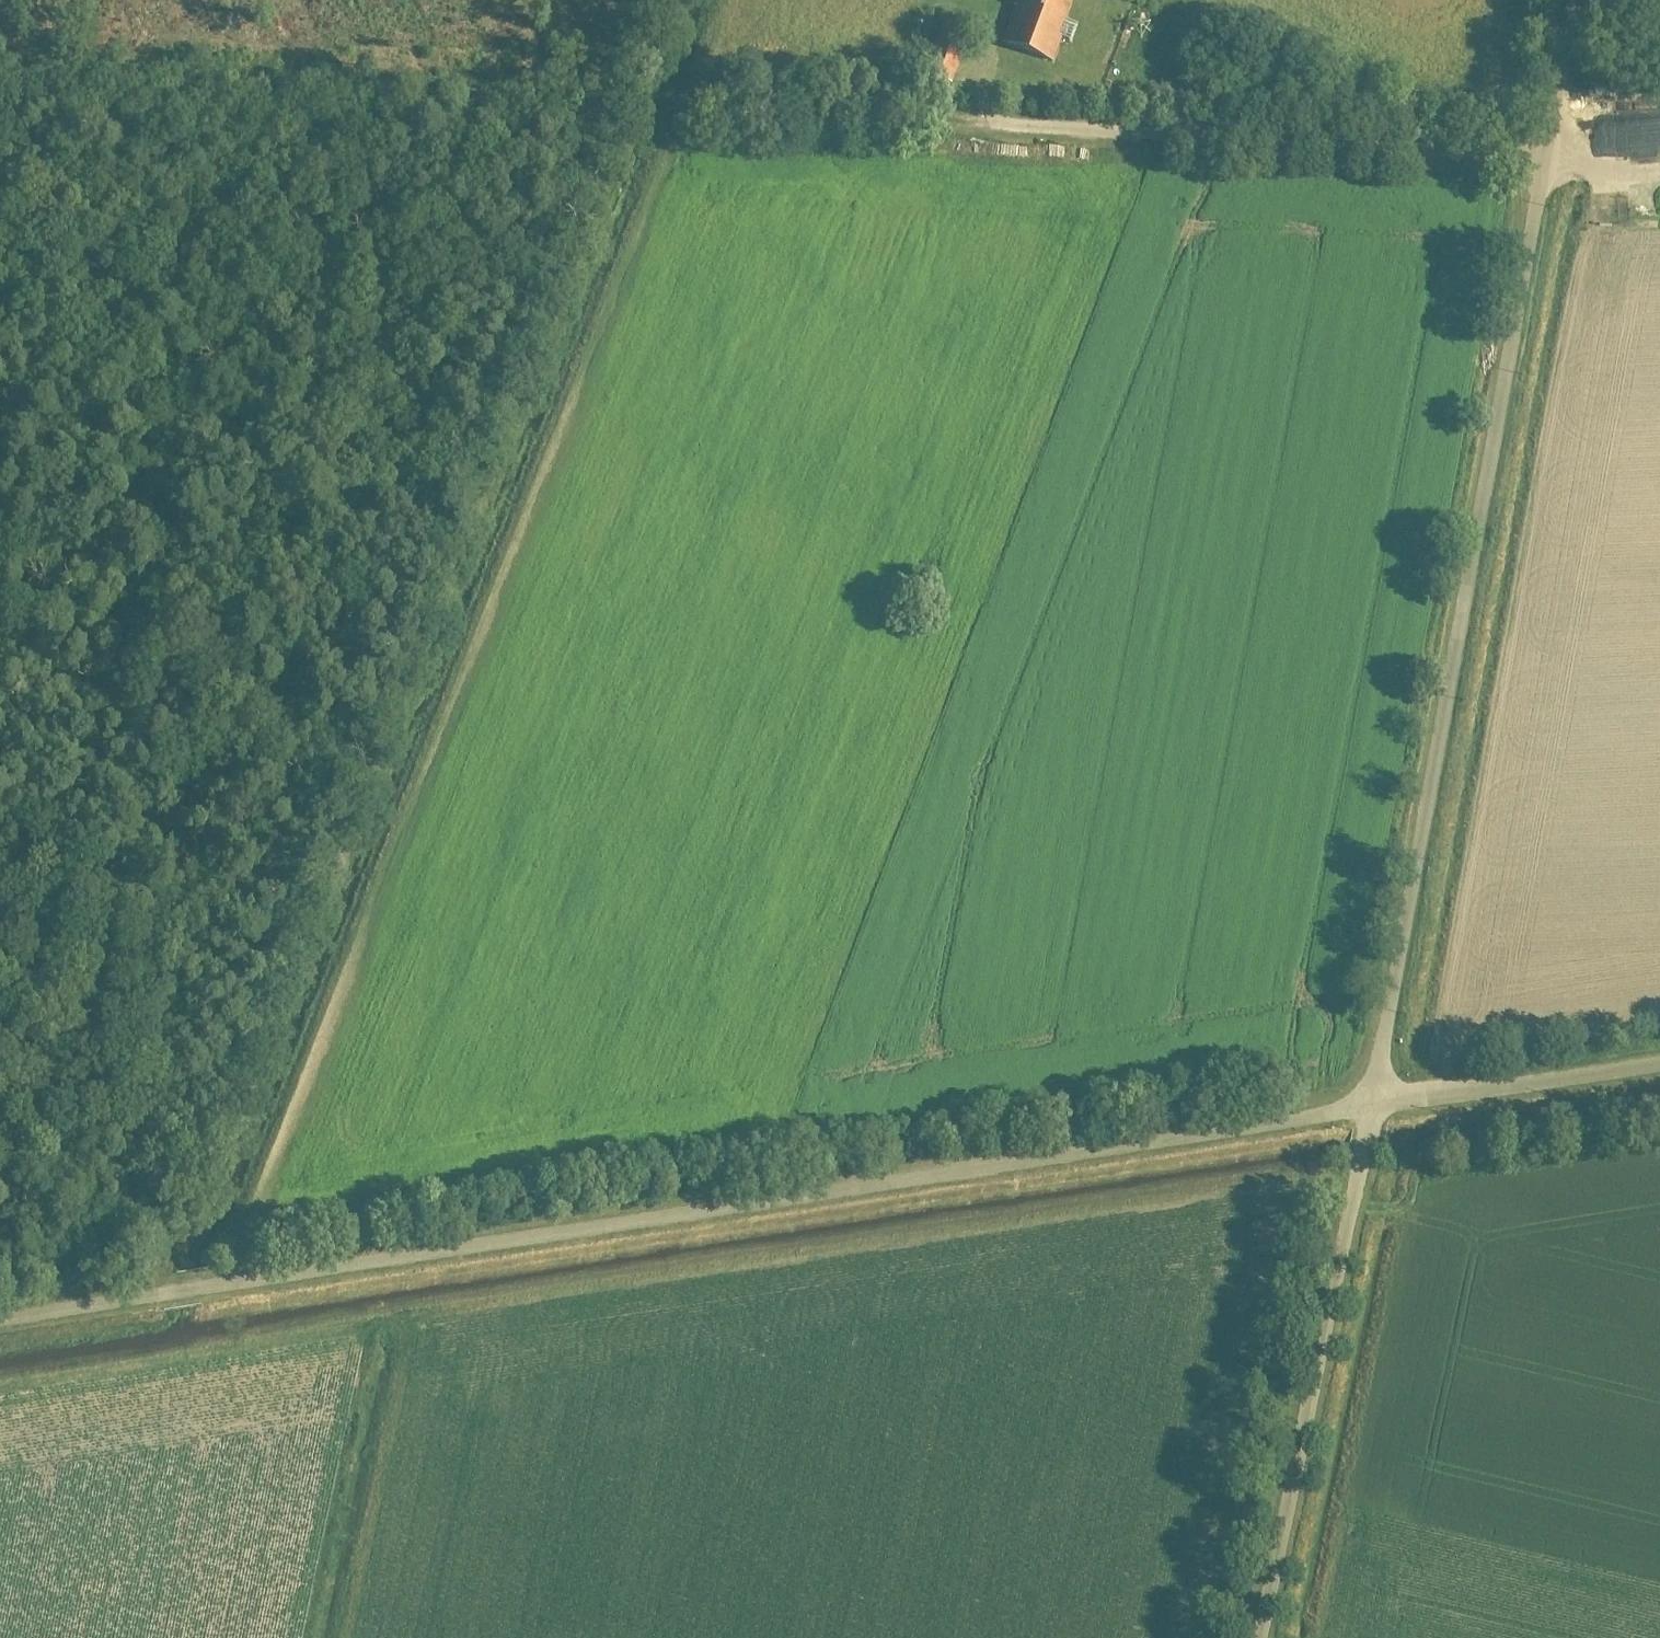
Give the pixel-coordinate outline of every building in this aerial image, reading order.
[(1070,0),(1011,0),(988,58),(1043,79),(1073,1),(1070,0)] [(931,17),(907,71),(946,88),(970,34),(931,17)]
